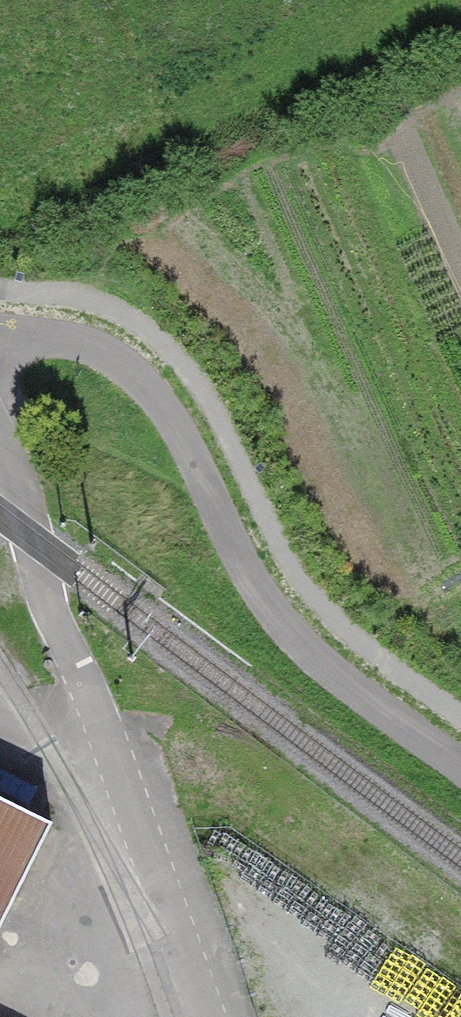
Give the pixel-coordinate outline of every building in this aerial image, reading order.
[(52,817),(0,791),(0,924),(52,817)]
